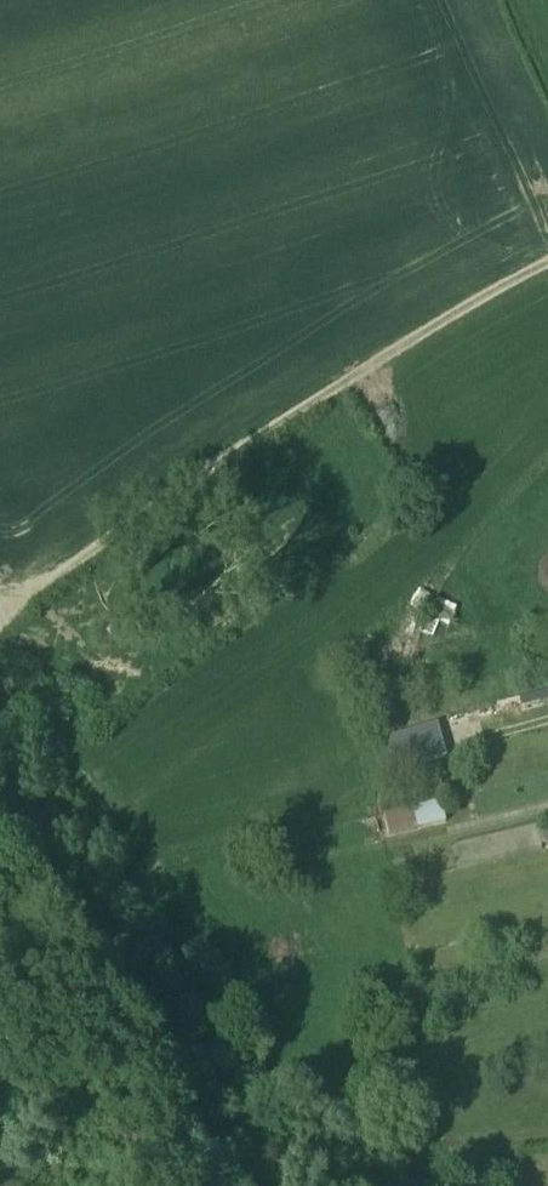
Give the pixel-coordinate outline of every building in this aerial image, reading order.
[(436,599),(419,628),(433,637),(451,608),(436,599)] [(438,723),(392,737),(386,773),(447,756),(438,723)] [(447,823),(442,802),(385,815),(390,837),(447,823)]
